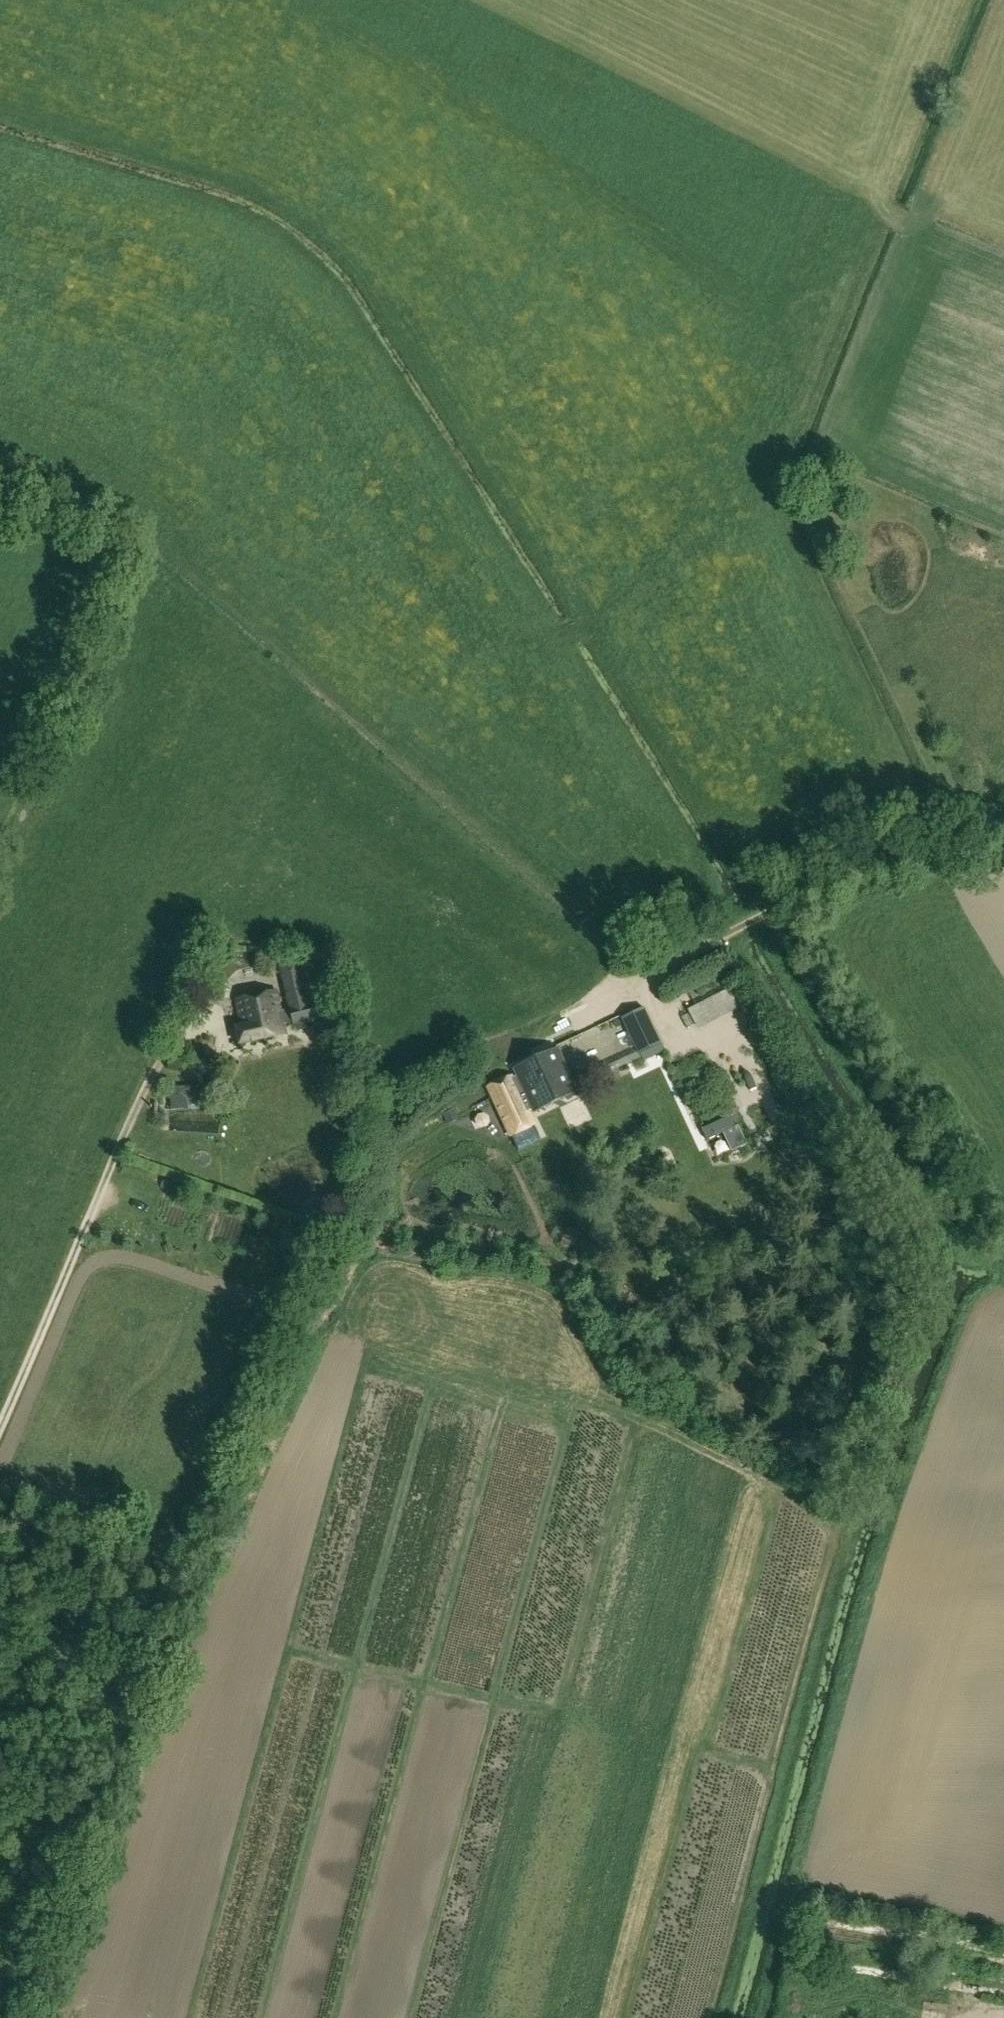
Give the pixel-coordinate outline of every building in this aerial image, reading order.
[(281,963),(291,1009),(282,1011),(277,989),(238,998),(244,1024),(237,1025),(241,1042),(287,1033),(285,1022),(294,1020),(295,1024),(296,1023),(298,1032),(313,1029),(314,1025),(313,1020),(323,1018),(319,1000),(310,1002),(301,959),(281,963)] [(730,985),(686,1008),(696,1028),(741,1005),(730,985)] [(661,1043),(662,1043),(645,1006),(623,1018),(644,1061),(665,1051),(661,1043)] [(514,1077),(513,1075),(489,1086),(511,1135),(536,1124),(530,1111),(532,1110),(534,1113),(579,1092),(559,1047),(515,1067),(513,1069),(516,1076),(514,1077)] [(170,1083),(171,1104),(171,1112),(200,1110),(198,1081),(170,1083)] [(593,1103),(574,1108),(581,1135),(600,1129),(593,1103)] [(444,1114),(448,1123),(459,1118),(455,1109),(444,1114)] [(531,1153),(549,1141),(539,1126),(521,1138),(531,1153)] [(743,1156),(756,1151),(751,1140),(738,1145),(743,1156)]
